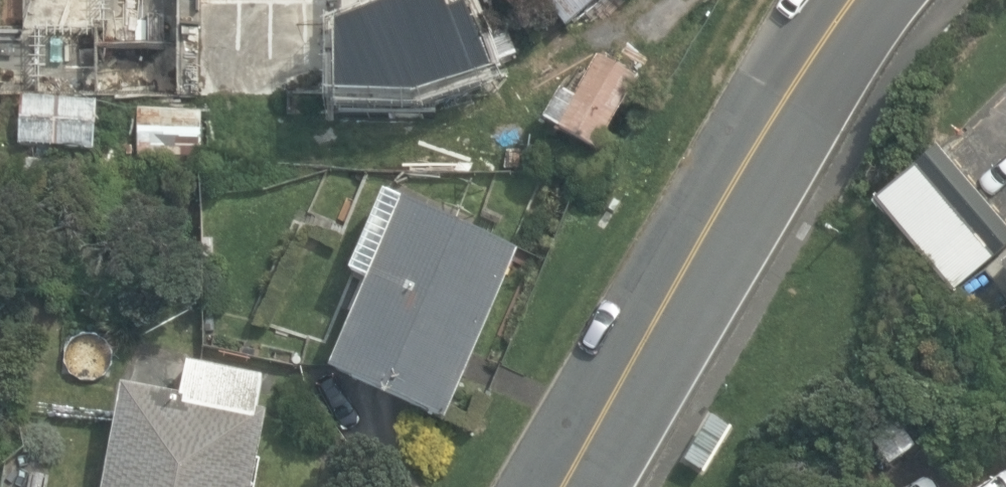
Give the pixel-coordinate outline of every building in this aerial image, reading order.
[(598,0),(547,0),(545,2),(568,27),(598,0)] [(540,121),(594,153),(636,80),(597,57),(572,99),(557,91),(540,121)] [(96,154),(99,105),(21,101),(19,150),(96,154)] [(141,164),(201,165),(202,120),(142,119),(141,164)] [(954,292),(1005,248),(1005,227),(939,147),(876,200),(954,292)] [(333,368),(447,417),(519,251),(388,193),(355,270),(372,278),(333,368)] [(267,411),(260,410),(266,377),(191,362),(184,396),(126,385),(107,486),(253,486),(267,411)] [(681,460),(701,473),(729,429),(709,416),(681,460)]
